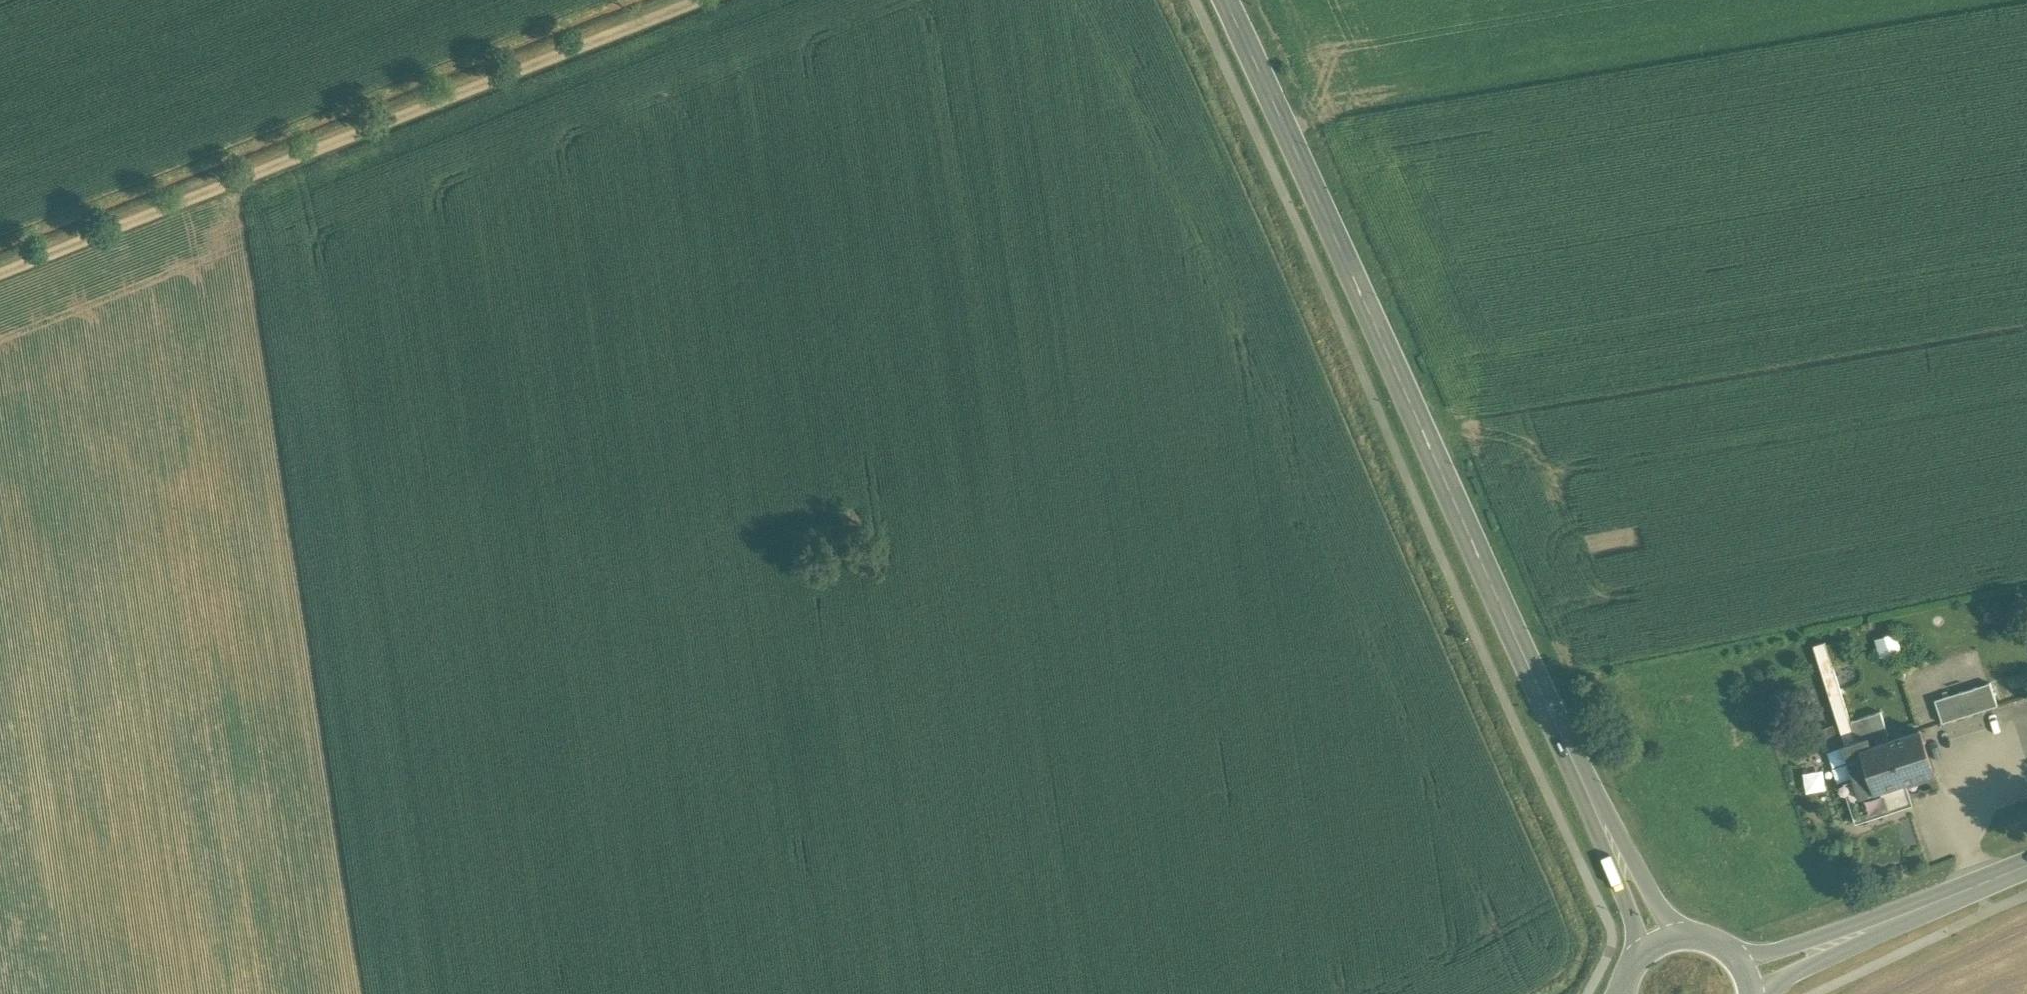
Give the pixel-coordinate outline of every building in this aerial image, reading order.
[(1813,645),(1844,743),(1857,739),(1851,720),(1826,641),(1813,645)] [(1997,705),(1990,682),(1935,699),(1942,722),(1997,705)] [(1851,720),(1857,739),(1869,735),(1872,744),(1890,738),(1881,711),(1851,720)] [(1840,744),(1834,724),(1818,729),(1824,748),(1840,744)] [(1935,772),(1921,729),(1890,738),(1872,744),(1861,748),(1874,791),(1906,781),(1935,772)] [(1913,804),(1906,781),(1874,791),(1861,748),(1872,744),(1869,735),(1857,739),(1844,743),(1855,778),(1844,782),(1856,822),(1913,804)] [(1821,767),(1801,771),(1806,790),(1826,785),(1821,767)]
